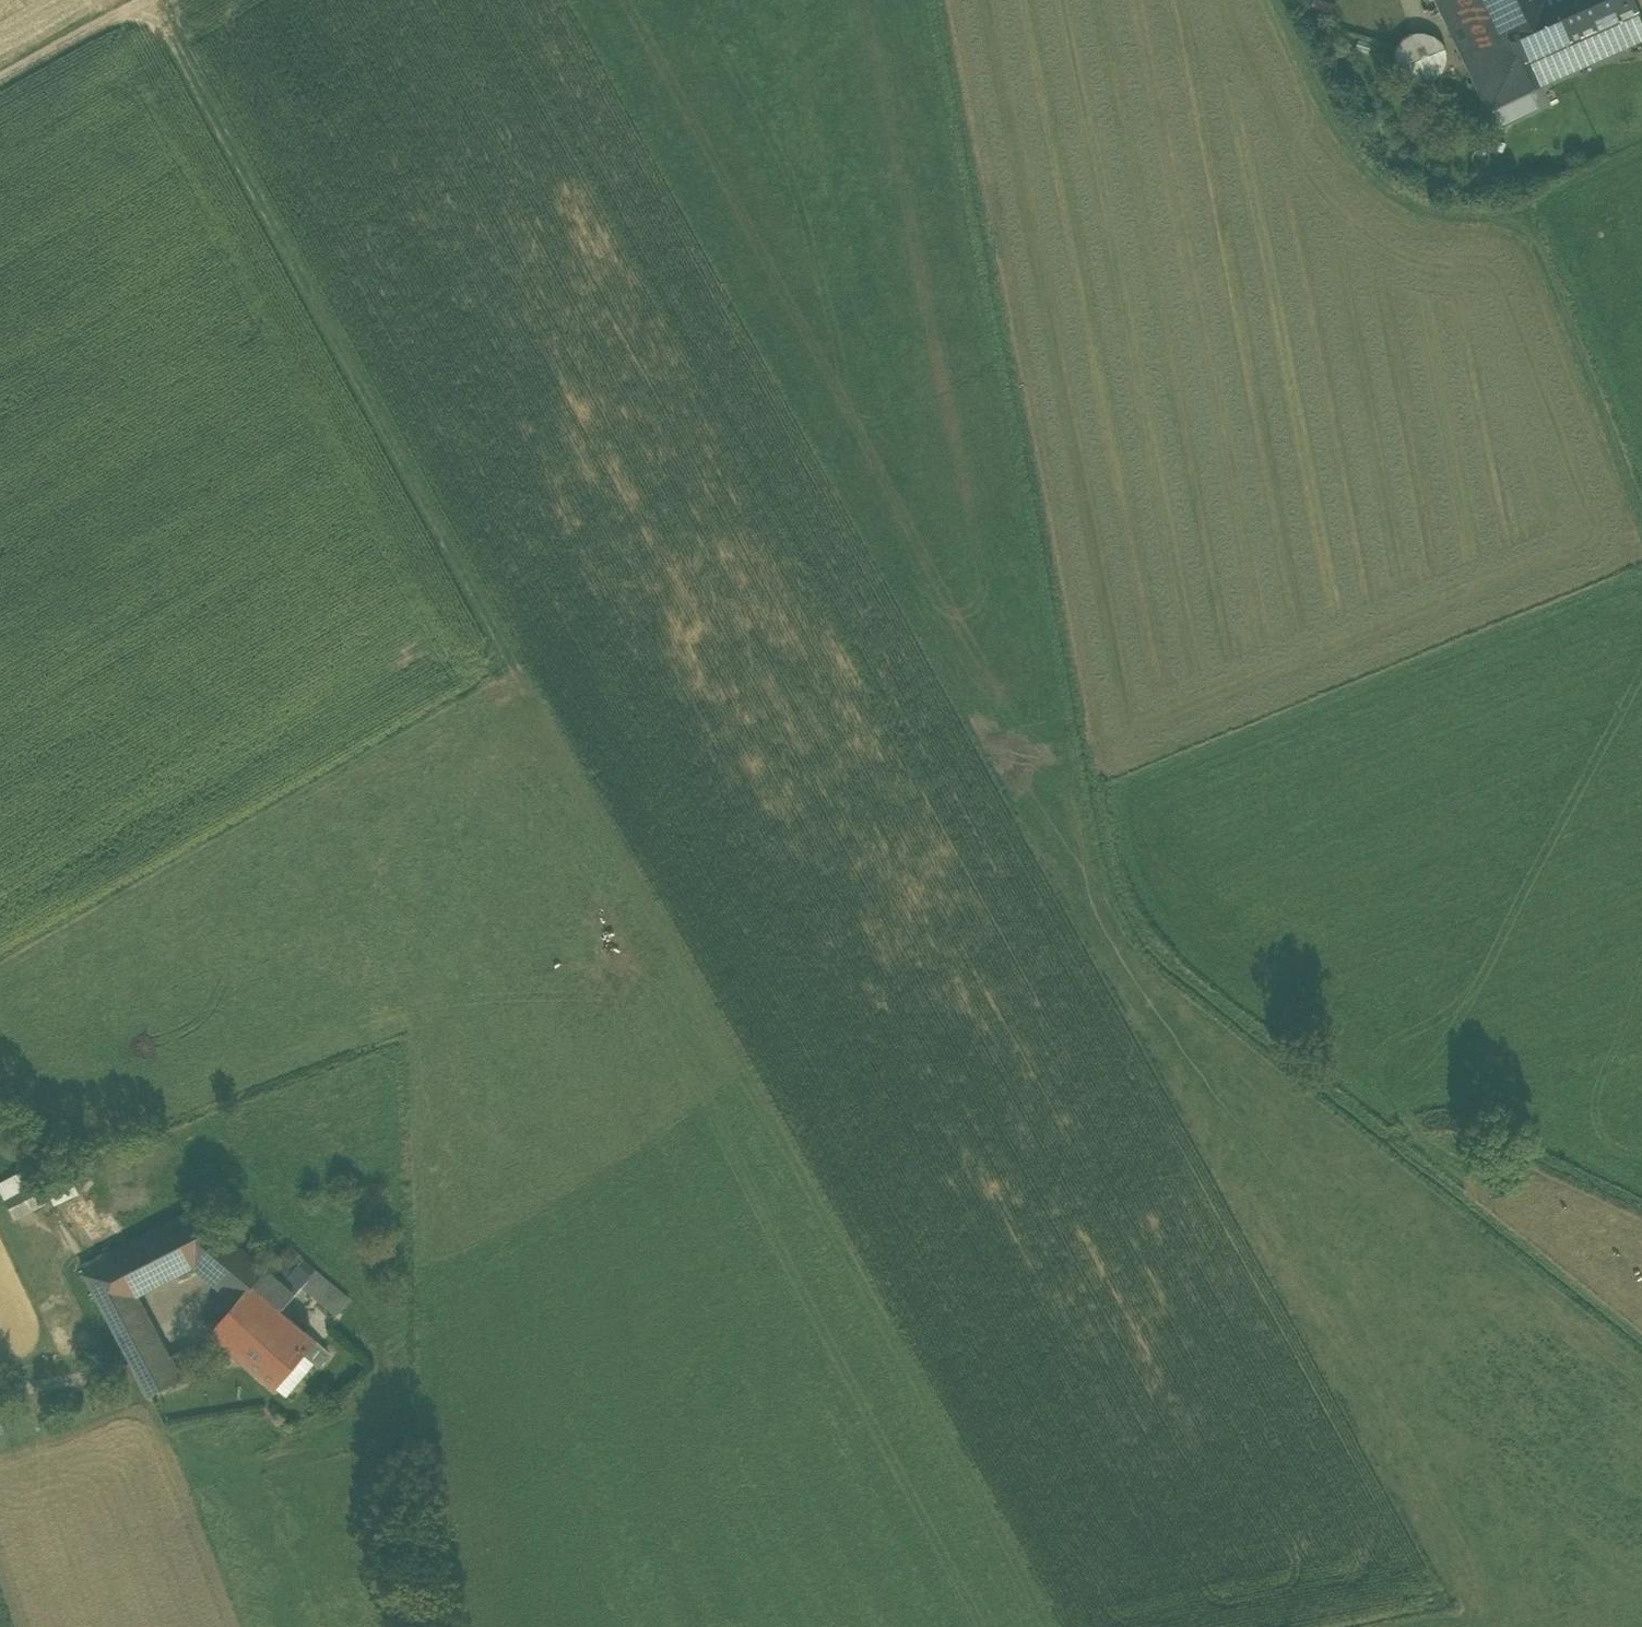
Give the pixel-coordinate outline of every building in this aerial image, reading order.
[(1546,0),(1437,0),(1457,41),(1456,42),(1488,110),(1581,67),(1551,0),(1546,0)] [(1581,67),(1641,39),(1641,23),(1632,0),(1551,0),(1581,67)] [(1397,57),(1398,66),(1402,74),(1409,80),(1418,83),(1427,83),(1435,79),(1441,72),(1444,63),(1443,54),(1439,46),(1432,40),(1424,37),(1415,37),(1406,41),(1400,48),(1397,57)] [(0,1182),(0,1191),(4,1200),(15,1220),(49,1202),(44,1191),(46,1190),(34,1165),(0,1182)] [(68,1168),(43,1180),(55,1205),(63,1202),(78,1195),(80,1194),(68,1168)] [(78,1195),(63,1202),(73,1224),(88,1216),(78,1195)] [(280,1312),(301,1287),(310,1276),(300,1268),(298,1267),(283,1285),(266,1270),(195,1210),(82,1268),(128,1354),(135,1368),(150,1396),(183,1379),(194,1373),(188,1362),(182,1350),(171,1356),(160,1362),(157,1356),(149,1342),(126,1300),(137,1294),(191,1267),(214,1255),(252,1287),(280,1312)] [(300,1268),(306,1261),(288,1245),(266,1270),(283,1285),(298,1267),(300,1268)] [(214,1255),(191,1267),(236,1305),(252,1287),(214,1255)] [(306,1261),(300,1268),(310,1276),(301,1287),(313,1297),(328,1280),(306,1261)] [(350,1298),(328,1280),(313,1297),(335,1315),(350,1298)] [(212,1334),(275,1387),(290,1369),(303,1353),(314,1340),(280,1312),(252,1287),(236,1305),(212,1334)] [(160,1362),(171,1356),(137,1294),(126,1300),(149,1342),(157,1356),(160,1362)] [(312,1361),(318,1366),(329,1353),(314,1340),(303,1353),(312,1361)] [(189,1346),(182,1350),(188,1362),(197,1357),(189,1346)] [(303,1353),(290,1369),(299,1377),(312,1361),(303,1353)]
